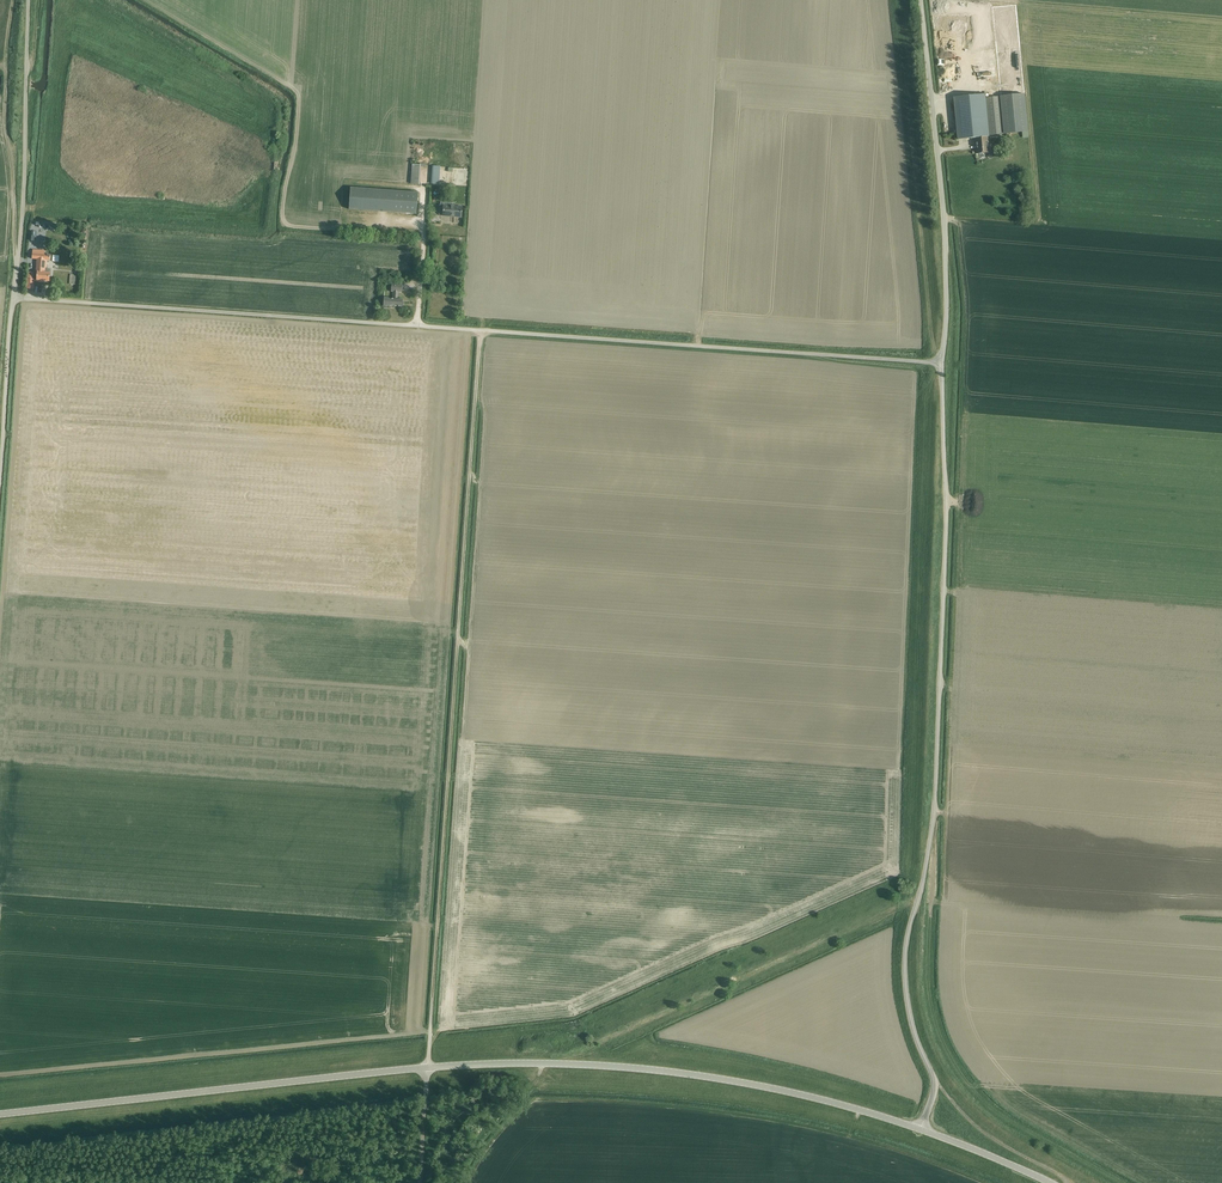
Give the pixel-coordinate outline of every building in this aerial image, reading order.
[(948,71),(948,58),(937,59),(939,87),(943,87),(943,89),(948,89),(947,71),(948,71)] [(979,87),(1009,84),(1007,62),(977,65),(979,87)] [(986,94),(954,97),(959,140),(976,138),(988,137),(990,137),(989,135),(986,98),(986,94)] [(1000,96),(1000,97),(1004,134),(1028,132),(1025,94),(1000,96)] [(986,98),(989,135),(1004,134),(1000,97),(986,98)] [(988,137),(976,138),(978,154),(989,153),(988,137)] [(418,165),(410,165),(409,185),(417,186),(418,165)] [(439,185),(441,167),(432,166),(431,184),(439,185)] [(416,214),(417,193),(351,188),(349,209),(416,214)] [(443,206),(443,215),(454,216),(454,217),(461,217),(462,207),(443,206)] [(50,260),(50,255),(44,254),(44,251),(32,250),(32,259),(37,259),(36,271),(38,272),(37,281),(49,281),(50,271),(48,270),(48,272),(45,272),(45,269),(46,269),(47,260),(50,260)] [(402,307),(403,300),(398,300),(398,292),(402,292),(402,285),(392,284),(391,292),(393,292),(393,299),(392,299),(390,299),(390,298),(384,298),(383,305),(402,307)]
